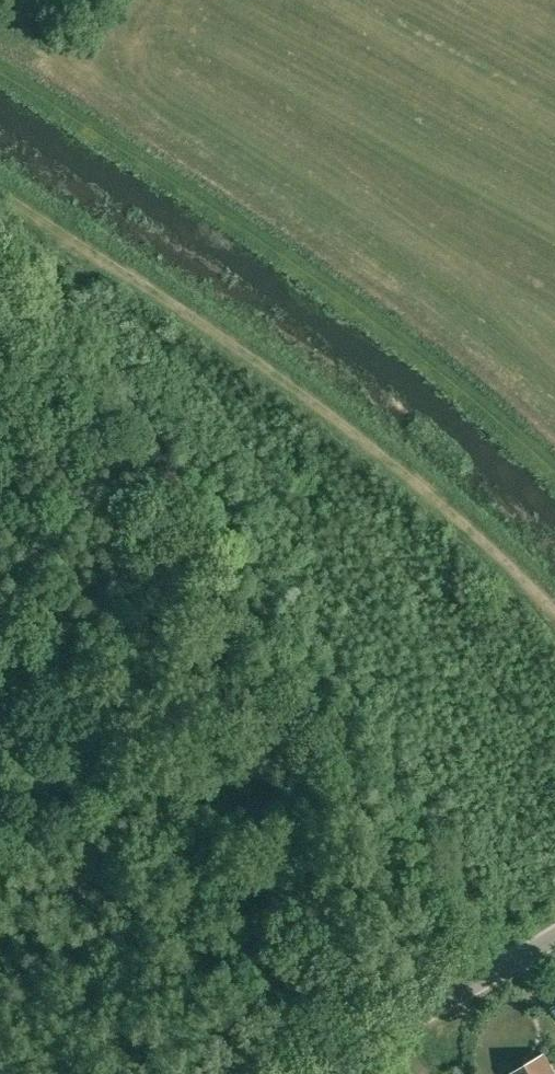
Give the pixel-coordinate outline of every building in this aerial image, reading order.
[(544,1054),(510,1073),(554,1073),(544,1054)]
